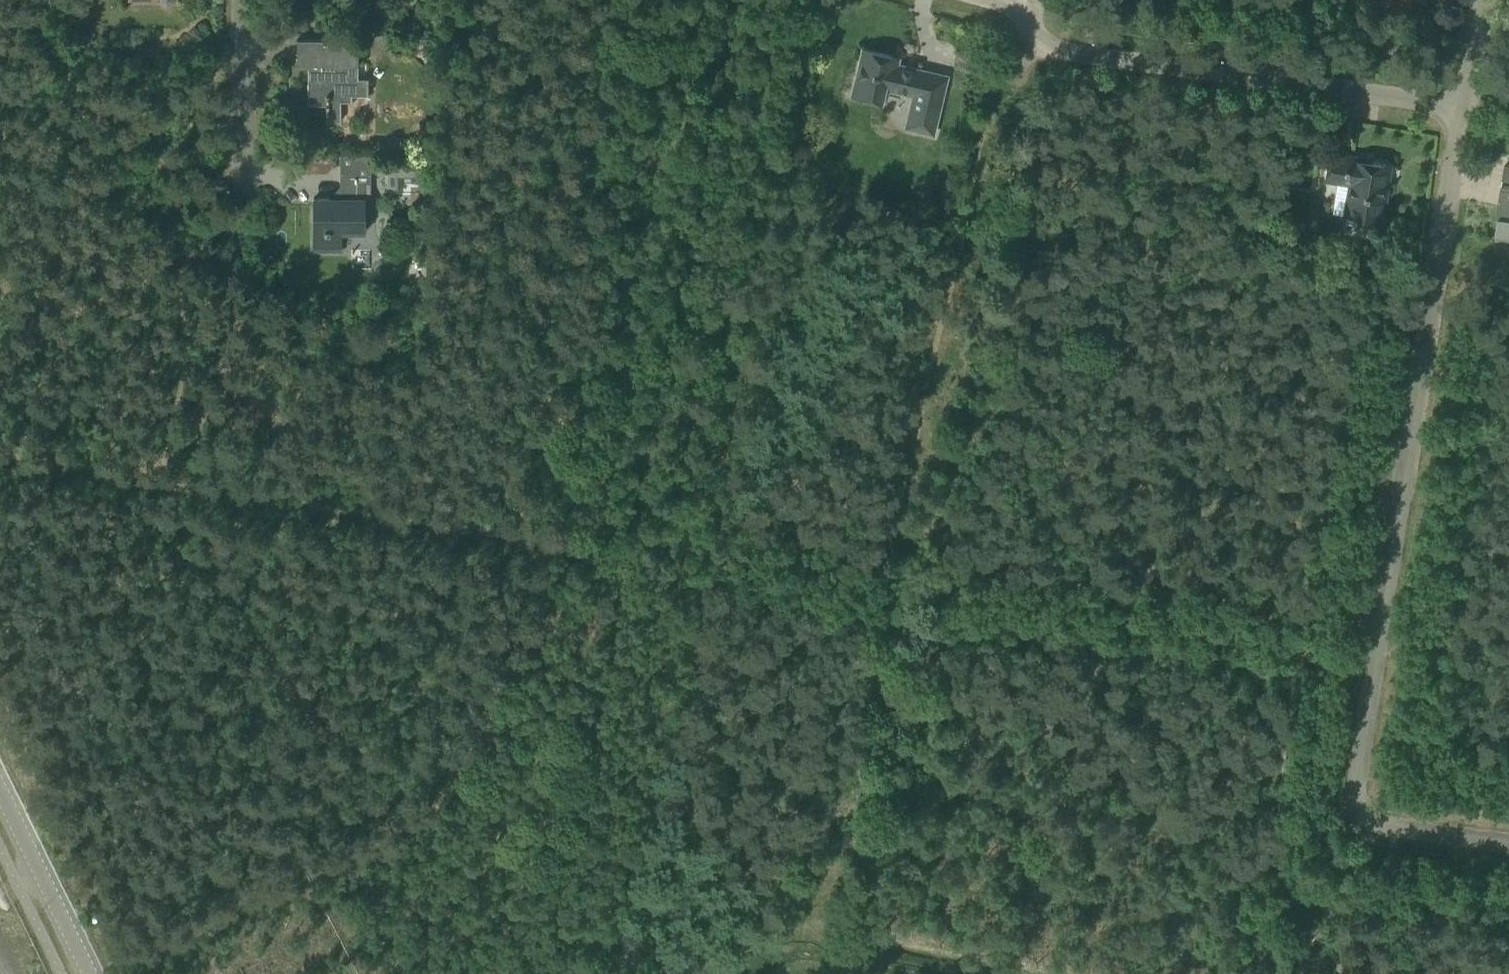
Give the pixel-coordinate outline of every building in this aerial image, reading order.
[(308,63),(308,104),(329,104),(329,101),(352,101),(352,95),(368,95),(368,78),(358,78),(358,63),(362,63),(362,39),(297,39),(297,63),(308,63)] [(1381,50),(1391,52),(1393,42),(1383,40),(1381,50)] [(913,95),(905,127),(933,134),(947,75),(897,63),(899,58),(862,49),(851,95),(881,102),(885,88),(913,95)] [(1349,183),(1344,214),(1377,219),(1381,199),(1385,199),(1390,165),(1370,161),(1371,158),(1329,151),(1324,179),(1349,183)] [(387,166),(387,190),(396,190),(397,175),(421,176),(421,166),(387,166)] [(370,199),(371,175),(340,175),(340,198),(313,198),(313,250),(341,251),(341,232),(365,232),(365,199),(370,199)] [(1501,185),(1496,215),(1499,215),(1496,235),(1508,237),(1508,186),(1501,185)]
